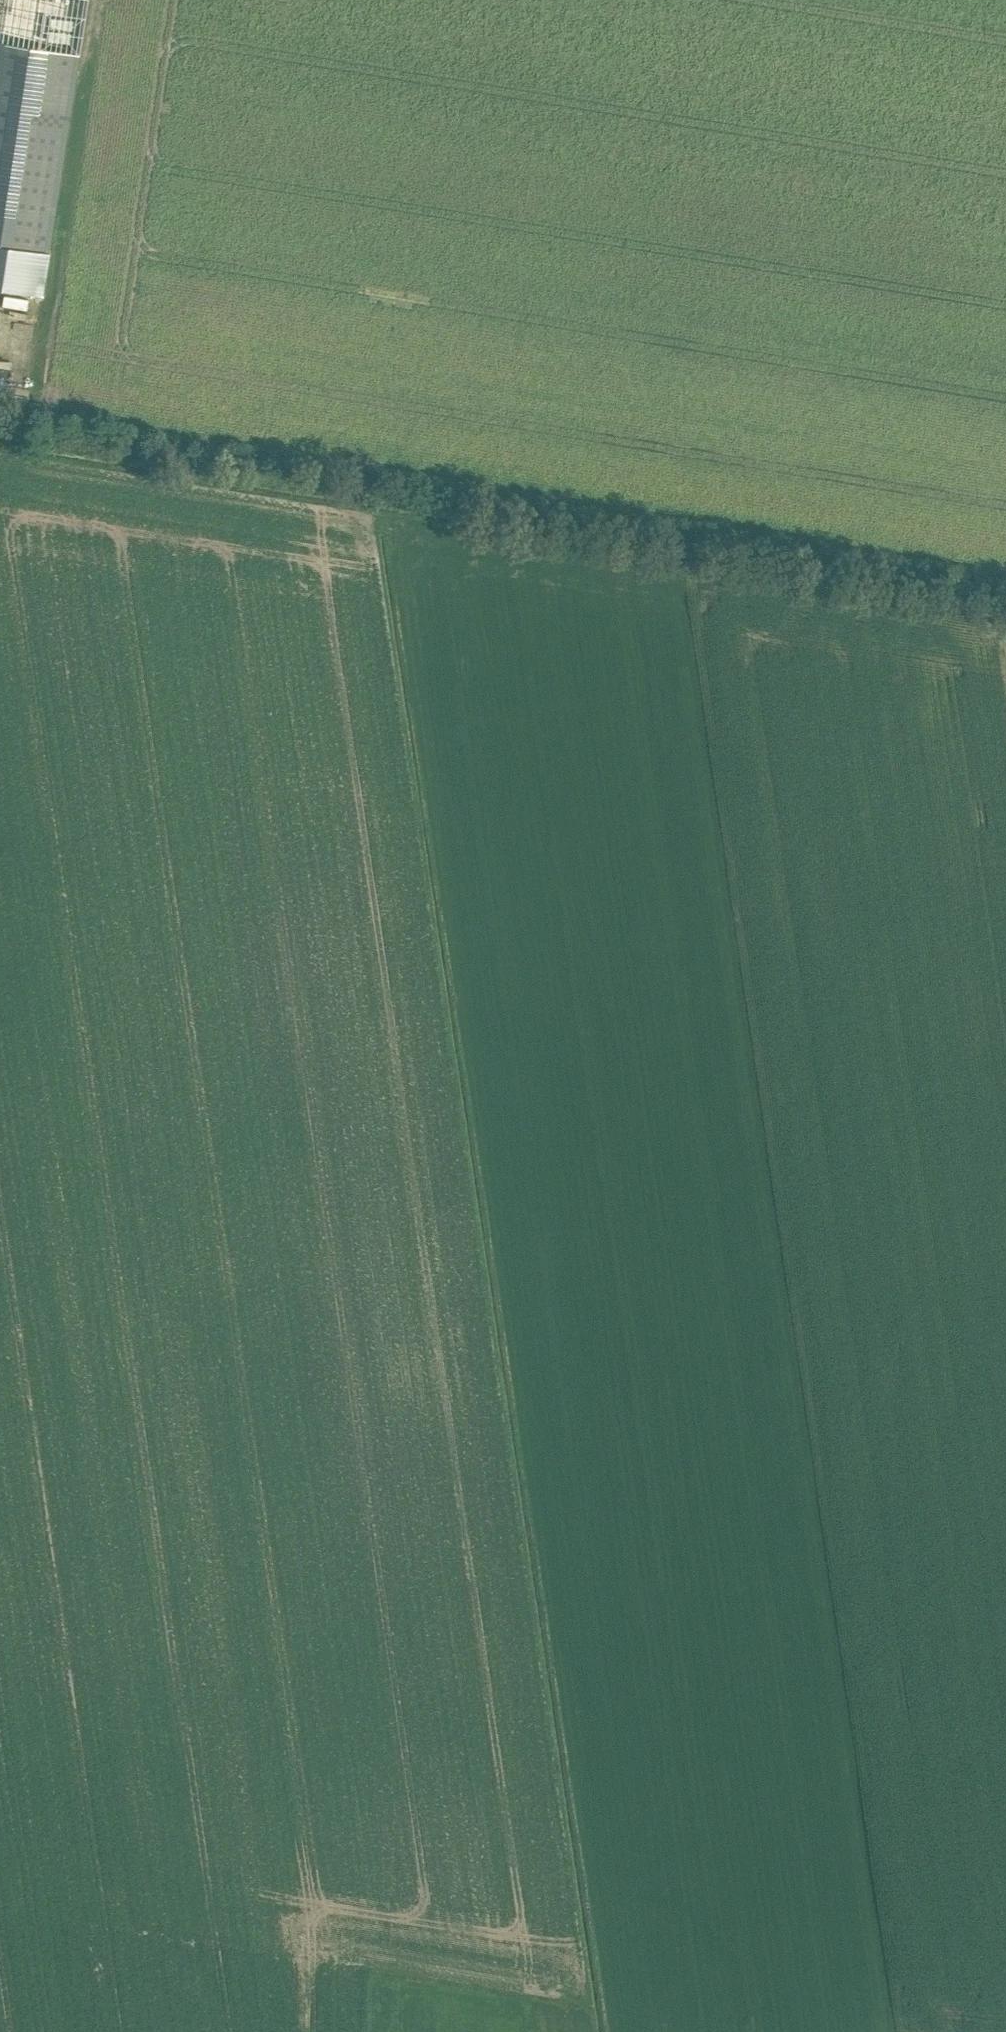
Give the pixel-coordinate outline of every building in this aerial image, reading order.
[(48,252),(78,53),(0,42),(0,285),(43,292),(48,252)]
